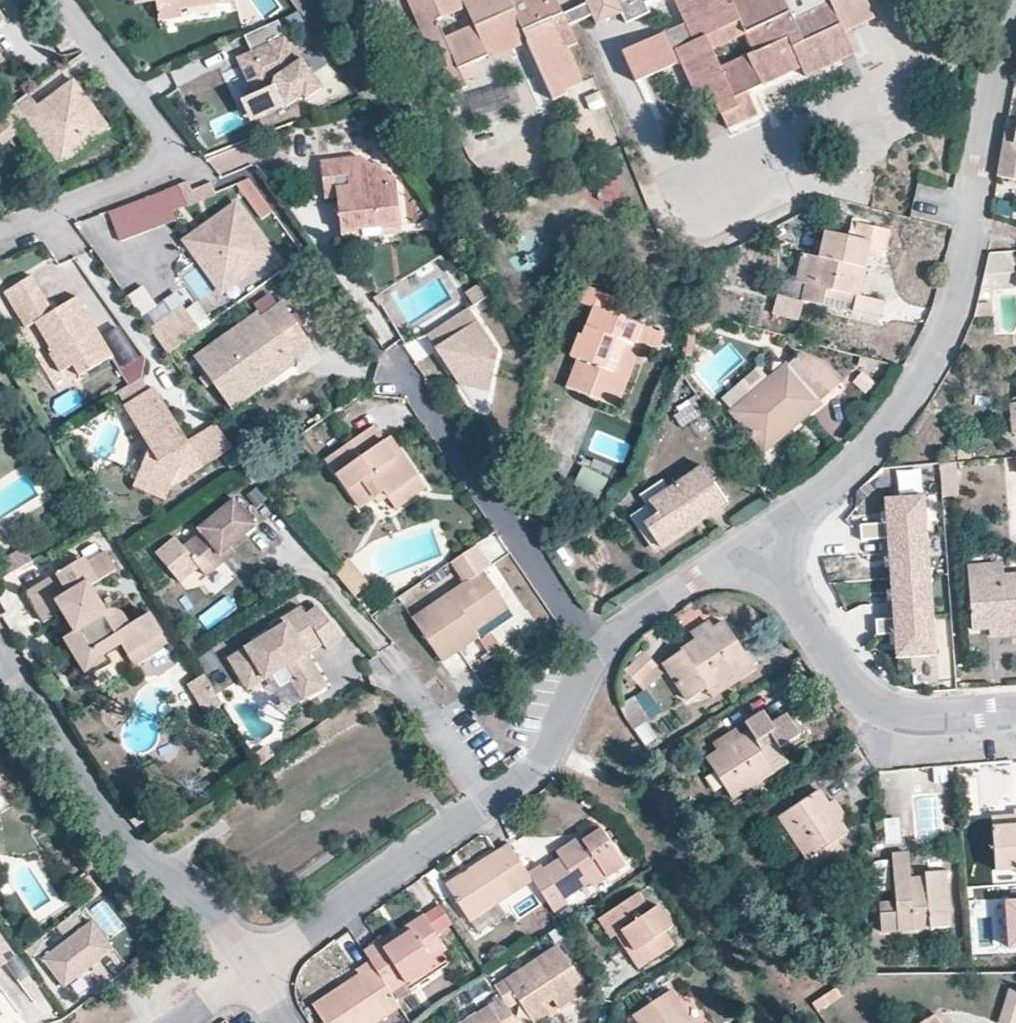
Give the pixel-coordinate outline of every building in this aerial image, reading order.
[(222,0),(155,0),(157,21),(182,17),(181,9),(223,4),(222,0)] [(449,95),(468,88),(465,81),(478,75),(473,64),(488,57),(489,60),(527,44),(553,101),(570,94),(569,89),(584,83),(562,33),(555,18),(563,15),(557,0),(408,0),(449,95)] [(563,15),(555,18),(562,33),(592,20),(596,28),(622,18),(627,28),(652,17),(645,1),(644,0),(584,0),(586,5),(563,15)] [(685,24),(622,51),(636,82),(681,63),(697,99),(711,93),(729,129),(760,115),(749,93),(801,68),(806,78),(855,55),(845,34),(875,20),(866,0),(829,0),(830,3),(794,19),(784,0),(674,0),(685,24)] [(285,37),(278,21),(244,36),(251,52),(255,59),(240,66),(254,95),(272,86),(286,107),(303,96),(305,100),(322,89),(285,37)] [(251,52),(237,58),(240,66),(255,59),(251,52)] [(88,125),(78,111),(91,102),(74,79),(37,106),(28,94),(1,114),(11,128),(24,118),(50,153),(88,125)] [(509,84),(468,103),(476,119),(516,101),(509,84)] [(88,125),(50,153),(60,167),(112,129),(91,102),(78,111),(88,125)] [(1007,127),(998,177),(1015,180),(1015,129),(1007,127)] [(320,161),(322,179),(335,178),(337,198),(341,234),(401,227),(396,179),(360,156),(320,161)] [(273,211),(249,178),(237,183),(262,219),(273,211)] [(337,198),(335,178),(322,179),(325,200),(337,198)] [(217,196),(212,183),(192,190),(188,181),(176,185),(186,208),(217,196)] [(171,213),(186,208),(176,185),(107,211),(119,241),(174,221),(171,213)] [(221,290),(272,254),(236,203),(218,215),(223,222),(206,233),(202,227),(185,239),(221,290)] [(218,215),(202,227),(206,233),(223,222),(218,215)] [(852,311),(882,317),(885,301),(859,295),(870,248),(875,226),(858,223),(854,238),(825,232),(819,259),(801,255),(795,282),(806,284),(801,301),(823,305),(826,289),(855,296),(852,311)] [(887,251),(891,230),(875,226),(870,248),(887,251)] [(402,235),(401,227),(341,234),(342,242),(402,235)] [(1014,272),(1013,251),(989,252),(984,275),(1014,272)] [(206,312),(222,301),(198,265),(182,275),(206,312)] [(11,305),(38,288),(29,275),(2,292),(11,305)] [(466,293),(475,305),(492,294),(484,281),(466,293)] [(558,386),(593,400),(600,384),(613,389),(630,345),(641,350),(656,356),(664,335),(608,313),(614,298),(586,286),(579,303),(593,307),(581,338),(577,336),(558,386)] [(111,355),(75,296),(51,311),(38,288),(11,305),(25,328),(34,322),(51,351),(48,353),(59,372),(72,364),(78,375),(111,355)] [(852,311),(855,296),(826,289),(823,305),(852,311)] [(258,314),(276,303),(270,292),(252,303),(258,314)] [(148,328),(181,304),(174,294),(141,318),(148,328)] [(292,361),(312,346),(281,302),(260,317),(256,313),(194,358),(224,399),(287,355),(292,361)] [(166,353),(199,329),(181,304),(148,328),(166,353)] [(490,393),(499,352),(470,309),(448,323),(457,336),(436,350),(461,387),(490,393)] [(457,336),(448,323),(428,336),(436,350),(457,336)] [(121,328),(105,336),(121,368),(137,360),(121,328)] [(641,350),(630,345),(613,389),(600,384),(593,400),(618,410),(641,350)] [(232,410),(295,365),(292,361),(287,355),(224,399),(232,410)] [(826,365),(797,357),(731,412),(764,450),(842,383),(826,365)] [(140,377),(117,391),(125,404),(148,389),(140,377)] [(187,442),(152,387),(148,389),(125,404),(123,405),(149,447),(138,472),(171,486),(202,466),(187,442)] [(681,429),(703,413),(694,400),(672,416),(681,429)] [(187,442),(202,466),(232,447),(216,424),(187,442)] [(387,497),(417,475),(402,454),(396,458),(373,425),(324,460),(359,508),(383,491),(387,497)] [(955,462),(939,464),(942,497),(958,496),(955,462)] [(727,502),(702,465),(667,489),(660,479),(637,494),(644,505),(649,502),(657,515),(644,524),(660,549),(727,502)] [(609,480),(584,468),(573,491),(598,503),(609,480)] [(171,486),(138,472),(132,486),(165,499),(171,486)] [(396,509),(426,488),(417,475),(387,497),(396,509)] [(887,539),(927,536),(924,496),(884,499),(886,524),(860,525),(861,540),(887,539)] [(174,538),(154,554),(178,583),(197,567),(204,576),(225,559),(220,554),(229,547),(254,526),(232,499),(196,529),(199,532),(181,547),(174,538)] [(889,579),(930,576),(927,536),(887,539),(889,579)] [(509,609),(482,570),(490,564),(476,544),(450,561),(464,581),(410,618),(441,664),(461,651),(480,638),(476,631),(509,609)] [(32,561),(23,546),(0,560),(0,565),(6,576),(32,561)] [(220,554),(225,559),(233,552),(229,547),(220,554)] [(115,570),(105,552),(88,562),(85,558),(27,593),(44,623),(60,614),(72,633),(64,638),(86,673),(105,662),(102,656),(121,644),(127,655),(161,634),(149,613),(129,625),(122,613),(111,608),(107,611),(91,585),(115,570)] [(369,584),(348,558),(333,571),(354,596),(369,584)] [(1004,574),(1002,562),(967,564),(968,577),(1004,574)] [(989,630),(1015,628),(1015,575),(1004,576),(1004,574),(968,577),(971,632),(989,630)] [(889,579),(893,619),(933,616),(930,576),(889,579)] [(322,643),(305,614),(301,606),(273,623),(276,628),(287,621),(307,653),(322,643)] [(342,637),(317,607),(305,614),(322,643),(326,650),(342,637)] [(893,619),(875,620),(876,636),(894,634),(896,659),(937,656),(933,616),(893,619)] [(695,642),(715,629),(708,620),(689,633),(695,642)] [(307,653),(287,621),(276,628),(228,658),(237,673),(248,666),(258,682),(288,664),(296,677),(291,680),(303,699),(326,685),(307,653)] [(705,688),(749,659),(725,622),(715,629),(695,642),(660,664),(686,701),(705,688)] [(989,630),(989,639),(1015,636),(1015,628),(989,630)] [(169,647),(161,634),(127,655),(135,668),(169,647)] [(490,635),(482,641),(493,657),(502,651),(490,635)] [(644,692),(664,674),(644,652),(624,670),(644,692)] [(712,699),(756,670),(749,659),(705,688),(712,699)] [(258,682),(248,666),(237,673),(247,689),(258,682)] [(221,704),(203,674),(188,683),(207,713),(221,704)] [(650,720),(634,695),(621,704),(623,711),(625,716),(634,730),(650,720)] [(788,763),(778,746),(798,733),(785,713),(770,723),(762,710),(744,722),(749,730),(740,736),(717,751),(705,758),(733,800),(788,763)] [(717,751),(740,736),(735,727),(712,743),(717,751)] [(272,757),(266,749),(254,756),(260,765),(272,757)] [(807,860),(848,833),(841,822),(839,820),(828,803),(819,789),(778,816),(807,860)] [(0,792),(0,811),(9,806),(0,792)] [(848,818),(835,799),(828,803),(839,820),(841,822),(848,818)] [(1013,809),(1013,814),(1014,824),(992,826),(996,872),(1015,870),(1015,808),(1013,809)] [(1014,824),(1013,814),(991,815),(992,826),(1014,824)] [(886,844),(901,843),(900,818),(885,819),(886,844)] [(593,888),(625,866),(600,828),(581,841),(578,836),(555,851),(558,857),(543,868),(540,863),(527,872),(533,880),(555,914),(568,905),(565,900),(590,883),(593,888)] [(486,912),(533,880),(527,872),(508,843),(444,885),(470,923),(486,912)] [(880,932),(949,926),(945,871),(924,872),(924,878),(911,879),(909,853),(891,854),(895,902),(878,903),(880,932)] [(996,872),(997,886),(1015,884),(1015,870),(996,872)] [(638,969),(673,945),(665,932),(672,928),(657,905),(649,910),(637,892),(598,919),(610,937),(614,934),(638,969)] [(1005,901),(1007,949),(1015,948),(1015,900),(1005,901)] [(440,904),(423,915),(435,932),(451,920),(440,904)] [(477,934),(494,923),(486,912),(470,923),(477,934)] [(436,966),(432,961),(447,951),(435,932),(423,915),(407,926),(410,931),(398,939),(394,934),(393,932),(364,952),(369,960),(392,995),(436,966)] [(91,921),(42,959),(64,988),(113,950),(91,921)] [(410,931),(407,926),(394,934),(398,939),(410,931)] [(586,990),(555,944),(493,985),(501,997),(508,1009),(519,1002),(527,1013),(542,1003),(552,998),(559,1009),(586,990)] [(0,947),(0,965),(8,960),(0,947)] [(369,960),(355,969),(359,973),(312,1005),(324,1022),(378,1022),(401,1008),(392,995),(369,960)] [(6,989),(23,1022),(31,1022),(53,1012),(33,971),(16,979),(9,965),(0,969),(0,992),(6,989)] [(670,989),(631,1015),(636,1022),(692,1022),(670,989)] [(1009,990),(998,1022),(1015,1022),(1015,992),(1009,990)] [(508,1009),(501,997),(460,1022),(518,1022),(508,1009)] [(527,1013),(533,1022),(537,1022),(550,1014),(542,1003),(527,1013)] [(934,1014),(926,1019),(928,1022),(939,1022),(934,1014)]
